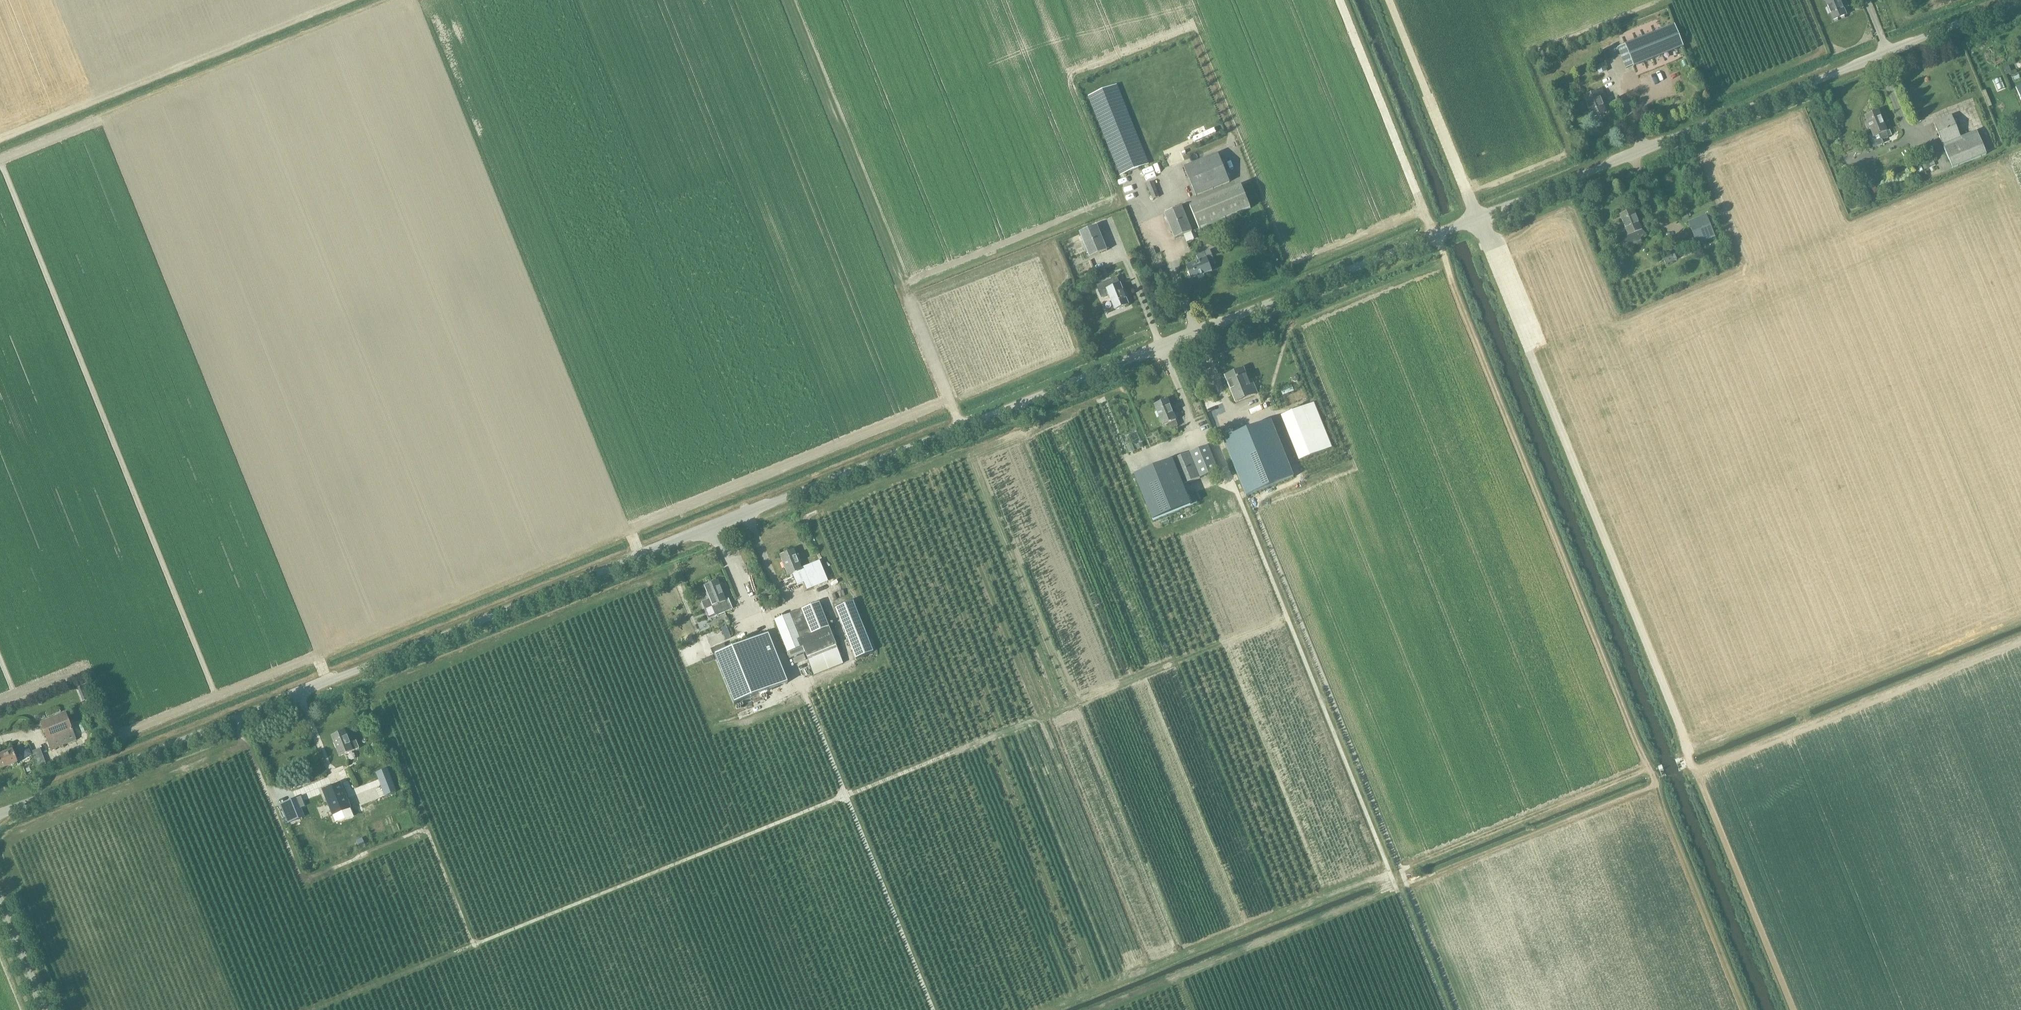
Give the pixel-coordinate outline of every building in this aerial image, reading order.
[(1832,20),(1845,15),(1840,2),(1845,1),(1845,0),(1824,0),(1832,20)] [(1625,44),(1633,66),(1683,46),(1674,24),(1625,44)] [(1638,25),(1631,28),(1633,33),(1640,31),(1638,25)] [(1115,86),(1089,96),(1121,175),(1147,165),(1115,86)] [(1600,99),(1605,97),(1602,89),(1584,96),(1592,117),(1605,112),(1600,99)] [(1867,129),(1870,128),(1873,136),(1878,134),(1880,140),(1888,137),(1886,131),(1878,110),(1865,116),(1867,122),(1864,124),(1867,129)] [(1976,130),(1960,137),(1951,115),(1933,123),(1952,168),(1986,154),(1976,130)] [(1891,149),(1901,146),(1899,140),(1889,143),(1891,149)] [(1218,154),(1184,168),(1195,196),(1229,182),(1218,154)] [(1152,199),(1159,197),(1153,181),(1146,184),(1152,199)] [(1120,185),(1123,193),(1130,191),(1127,182),(1120,185)] [(1241,186),(1189,207),(1198,229),(1250,209),(1241,186)] [(1127,205),(1137,202),(1134,191),(1124,194),(1127,205)] [(1173,239),(1191,232),(1181,206),(1163,213),(1173,239)] [(1645,234),(1641,230),(1633,210),(1620,215),(1628,235),(1625,235),(1620,235),(1619,247),(1627,247),(1630,247),(1635,246),(1638,244),(1643,242),(1642,239),(1646,234),(1646,233),(1645,234)] [(1697,244),(1715,237),(1706,215),(1688,222),(1697,244)] [(1097,225),(1079,232),(1089,257),(1107,251),(1097,225)] [(1209,266),(1215,263),(1209,250),(1196,256),(1198,261),(1185,266),(1191,279),(1211,271),(1209,266)] [(1115,310),(1128,305),(1120,284),(1107,289),(1115,310)] [(1243,369),(1225,376),(1236,402),(1256,394),(1253,388),(1251,389),(1243,369)] [(1169,429),(1177,426),(1175,420),(1167,400),(1154,405),(1162,425),(1167,423),(1169,429)] [(1314,403),(1282,416),(1300,460),(1332,447),(1314,403)] [(1271,420),(1224,440),(1247,496),(1294,477),(1271,420)] [(1200,478),(1218,471),(1208,446),(1190,453),(1172,460),(1134,475),(1153,520),(1197,503),(1193,493),(1187,496),(1182,485),(1200,478)] [(794,580),(802,576),(800,571),(792,550),(779,555),(787,576),(792,574),(794,580)] [(716,580),(703,586),(712,606),(716,615),(729,609),(725,600),(716,580)] [(854,659),(872,652),(852,601),(834,609),(854,659)] [(789,659),(803,653),(812,675),(842,664),(818,602),(773,620),(789,659)] [(707,616),(713,613),(709,604),(704,607),(707,616)] [(767,634),(713,655),(733,705),(787,683),(767,634)] [(50,750),(75,740),(65,713),(40,723),(50,750)] [(346,760),(354,757),(351,751),(352,751),(344,730),(331,736),(339,756),(344,754),(346,760)] [(26,744),(18,746),(20,755),(28,753),(26,744)] [(16,763),(15,759),(21,757),(18,749),(12,751),(12,750),(0,754),(0,769),(16,763)] [(388,773),(378,776),(386,796),(395,793),(388,773)] [(332,816),(350,809),(339,784),(322,791),(332,816)] [(297,801),(281,808),(288,825),(304,819),(297,801)] [(355,851),(364,848),(361,839),(352,842),(355,851)]
